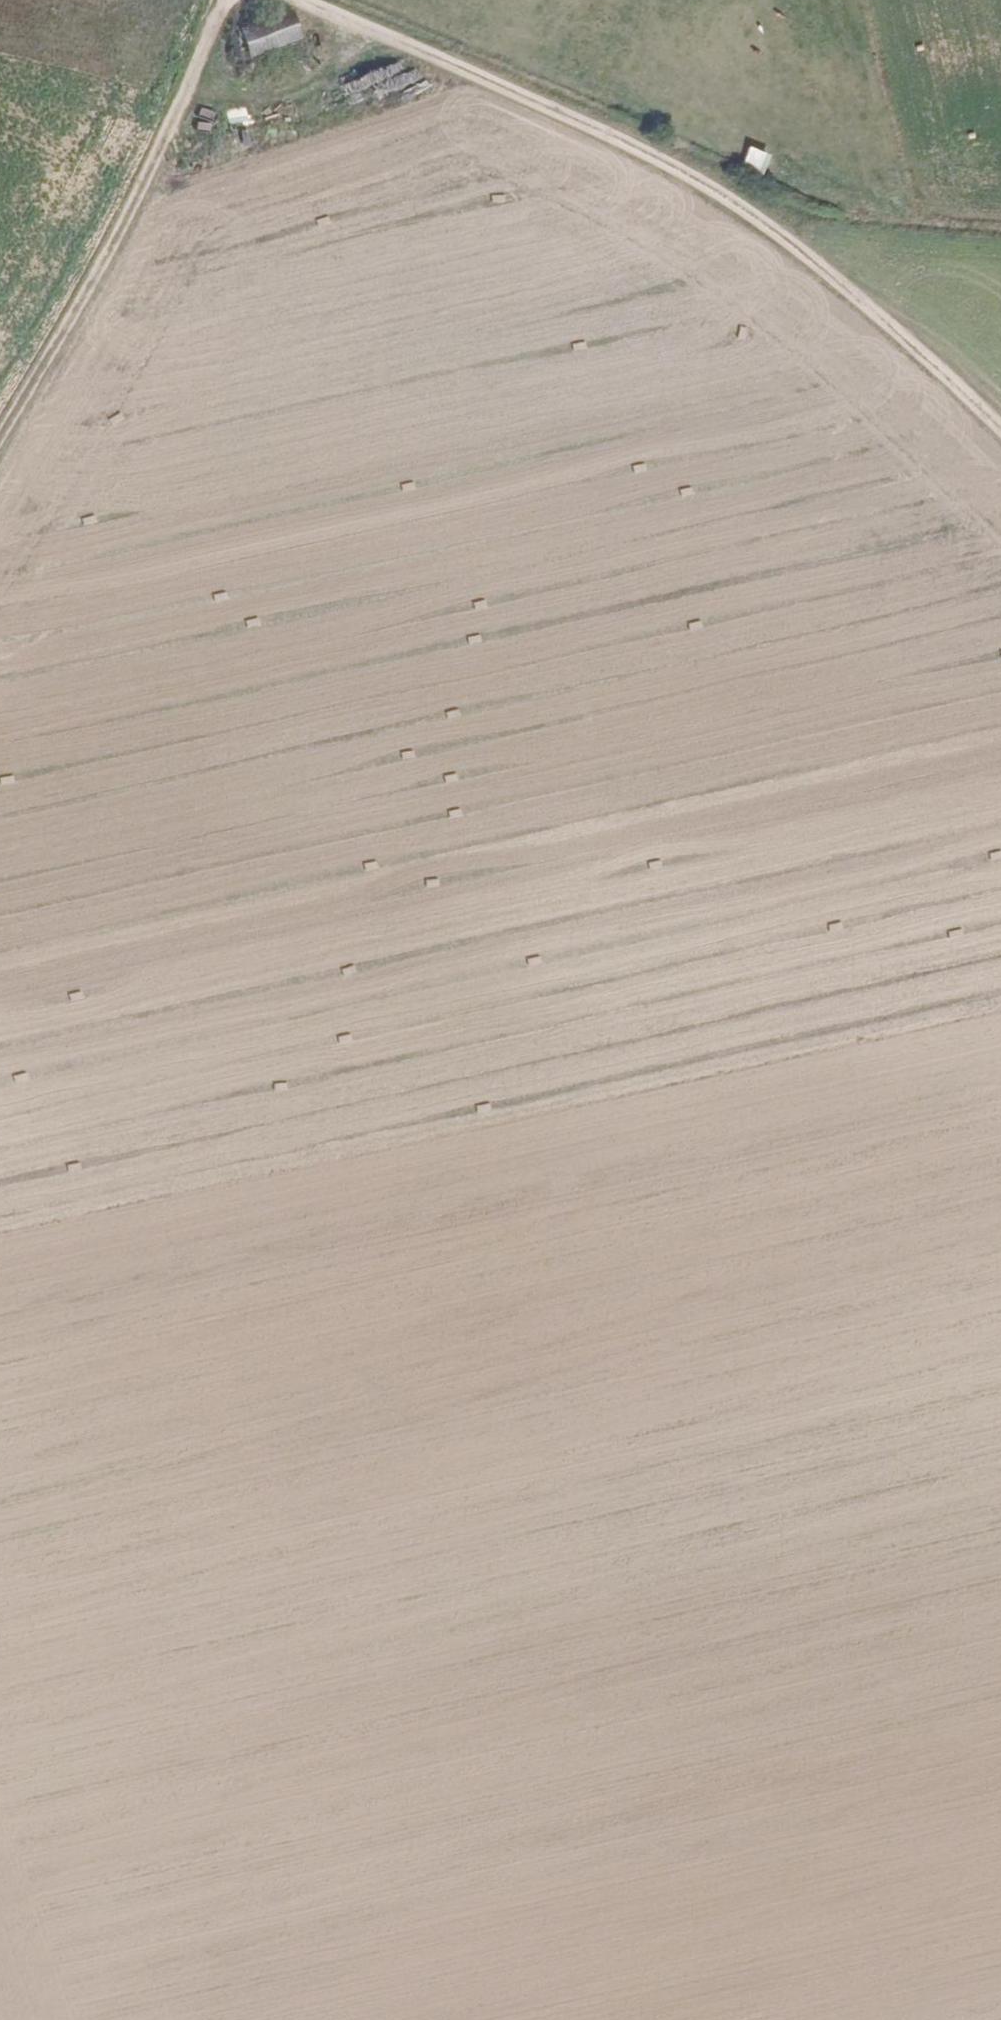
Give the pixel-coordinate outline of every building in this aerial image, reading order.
[(293,14),(240,30),(250,64),(303,48),(293,14)] [(771,159),(748,147),(741,161),(764,173),(771,159)]
